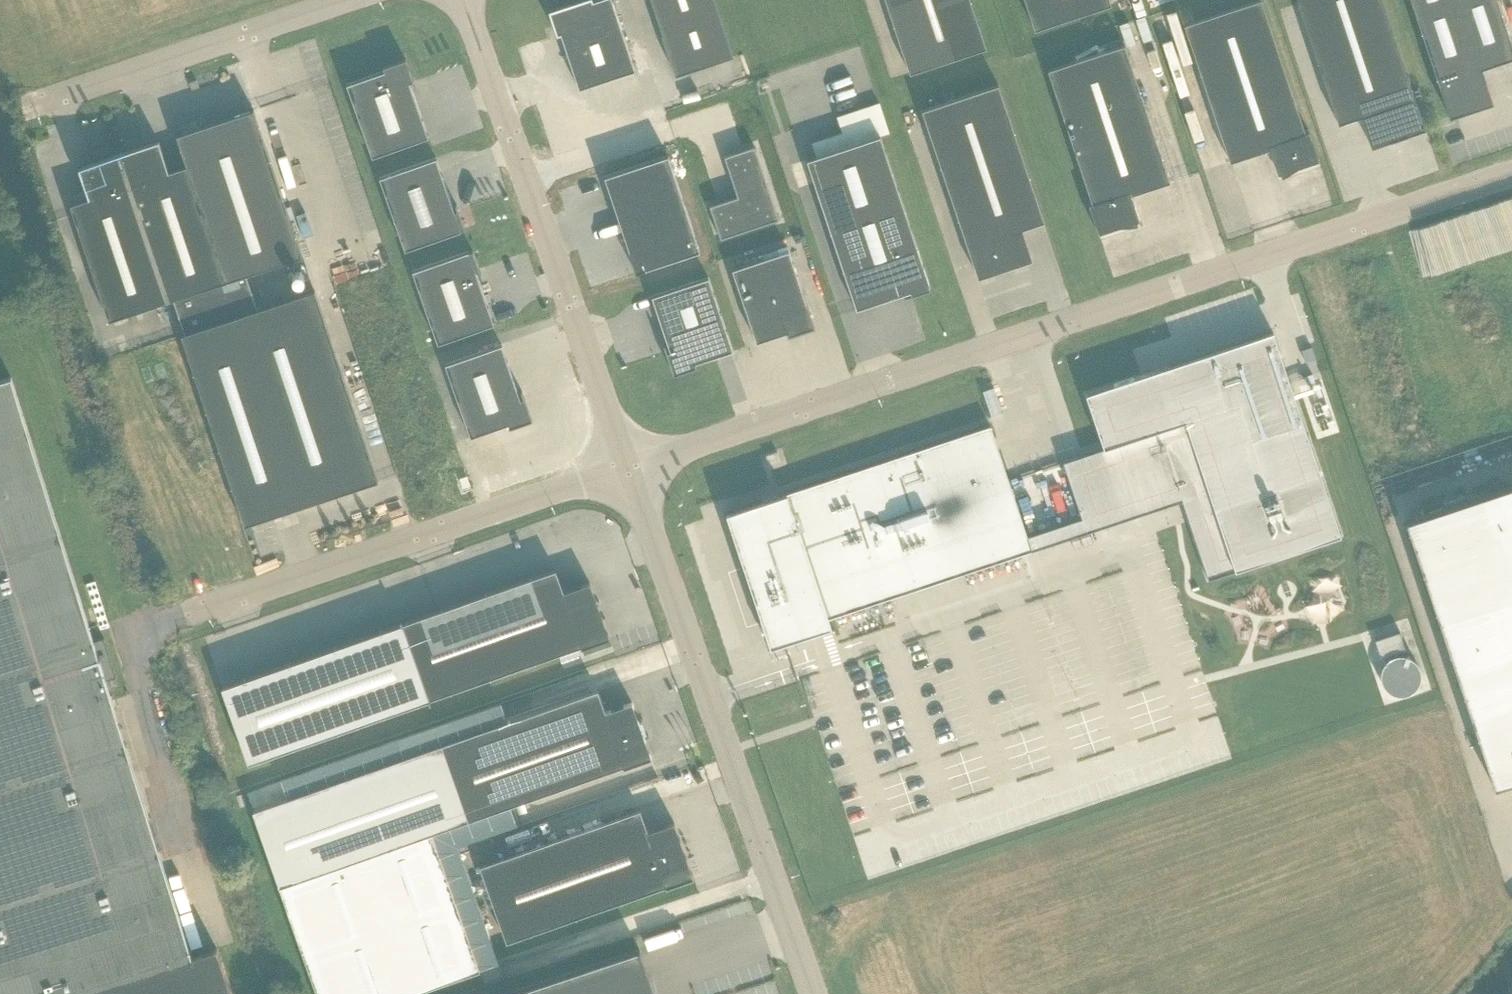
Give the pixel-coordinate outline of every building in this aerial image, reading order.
[(549,11),(558,36),(561,34),(579,89),(636,70),(613,0),(594,0),(581,0),(549,11)] [(676,75),(734,56),(715,0),(651,0),(676,75)] [(899,47),(884,0),(868,0),(885,52),(899,47)] [(970,0),(885,0),(910,75),(965,57),(987,49),(970,0)] [(1035,29),(1112,4),(1110,0),(1026,0),(1035,29)] [(1299,167),(1318,160),(1309,131),(1306,132),(1262,0),(1259,0),(1185,25),(1230,161),(1269,148),(1275,166),(1282,176),(1299,167)] [(1338,125),(1361,118),(1370,146),(1424,128),(1382,0),(1297,0),(1338,125)] [(1450,116),(1493,102),(1481,68),(1511,58),(1511,44),(1497,0),(1411,0),(1450,116)] [(1138,225),(1137,212),(1132,194),(1171,181),(1125,45),(1049,70),(1093,203),(1090,204),(1099,233),(1119,226),(1138,225)] [(402,59),(383,66),(384,70),(347,83),(373,157),(429,137),(411,84),(414,82),(406,59),(402,60),(402,59)] [(1031,256),(1023,231),(1045,223),(998,83),(921,108),(977,275),(1031,256)] [(842,133),(812,143),(816,157),(881,135),(889,132),(879,103),(837,117),(842,133)] [(119,154),(168,301),(171,300),(182,335),(245,525),(378,481),(314,291),(258,310),(246,275),(303,256),(254,110),(178,135),(188,166),(170,171),(159,141),(119,154)] [(912,295),(931,289),(929,285),(930,285),(881,135),(816,157),(807,160),(857,309),(910,291),(912,295)] [(755,146),(725,157),(738,197),(710,206),(721,239),(779,219),(755,146)] [(168,301),(119,154),(80,167),(90,198),(71,204),(110,320),(168,301)] [(669,155),(604,176),(637,272),(701,251),(669,155)] [(436,157),(380,177),(406,250),(462,230),(462,229),(465,228),(459,209),(455,211),(436,157)] [(413,270),(439,344),(495,324),(476,270),(480,269),(473,250),(470,252),(469,251),(413,270)] [(815,327),(790,250),(733,269),(757,342),(789,332),(791,336),(815,327)] [(1496,417),(1511,412),(1511,252),(1448,273),(1496,417)] [(1496,417),(1448,273),(1334,310),(1382,455),(1496,417)] [(652,296),(670,349),(666,351),(674,374),(697,367),(695,363),(733,350),(709,277),(652,296)] [(1082,517),(1028,535),(1033,550),(1183,500),(1209,579),(1341,535),(1274,331),(1086,393),(1105,449),(1064,462),(1082,517)] [(510,428),(533,420),(524,396),(521,397),(504,351),(502,344),(445,364),(471,437),(509,424),(510,428)] [(1312,347),(1302,350),(1306,362),(1316,359),(1312,347)] [(0,380),(0,993),(232,993),(216,951),(193,958),(135,774),(113,702),(106,680),(117,677),(104,638),(94,641),(12,376),(0,380)] [(991,425),(726,514),(771,647),(832,627),(829,618),(1033,550),(1028,535),(991,425)] [(1407,522),(1496,788),(1511,783),(1511,486),(1407,522)] [(1053,762),(1226,712),(1176,539),(1116,557),(1150,673),(1037,706),(1053,762)] [(249,763),(430,700),(582,646),(582,648),(610,638),(590,583),(562,592),(555,570),(403,623),(222,687),(249,763)] [(1405,650),(1400,632),(1375,640),(1380,658),(1405,650)] [(253,811),(279,887),(318,993),(413,993),(481,971),(480,966),(434,833),(624,766),(624,768),(652,758),(632,702),(606,711),(598,689),(253,811)] [(694,878),(675,822),(647,832),(639,809),(480,865),(507,942),(666,886),(666,887),(694,878)] [(504,993),(655,993),(640,949),(504,993)]
